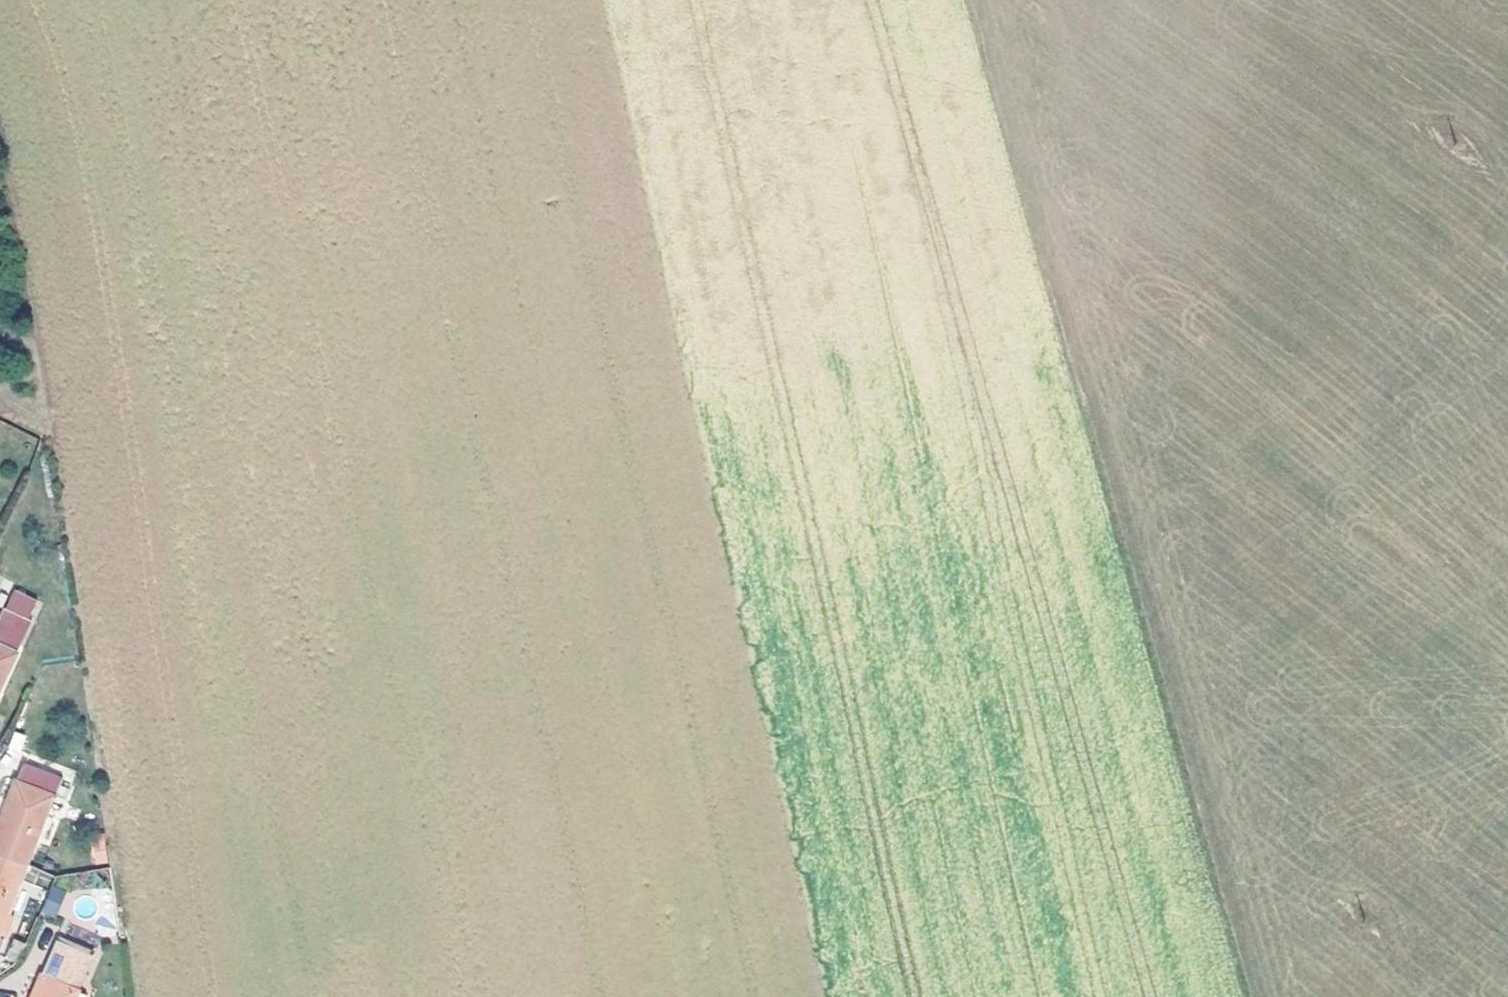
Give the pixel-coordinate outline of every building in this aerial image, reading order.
[(33,620),(31,619),(34,613),(16,603),(11,609),(5,606),(0,616),(0,689),(33,620)] [(58,796),(65,777),(26,762),(0,828),(0,853),(27,864),(47,814),(40,811),(49,792),(55,795),(58,796)] [(40,811),(47,814),(55,795),(49,792),(40,811)] [(0,853),(0,939),(2,934),(10,937),(18,916),(8,913),(27,864),(0,853)] [(59,912),(67,892),(57,888),(50,908),(59,912)] [(59,940),(94,955),(97,949),(61,935),(59,940)] [(18,962),(28,943),(16,937),(7,957),(18,962)] [(94,955),(59,940),(34,996),(76,996),(79,991),(94,955)]
